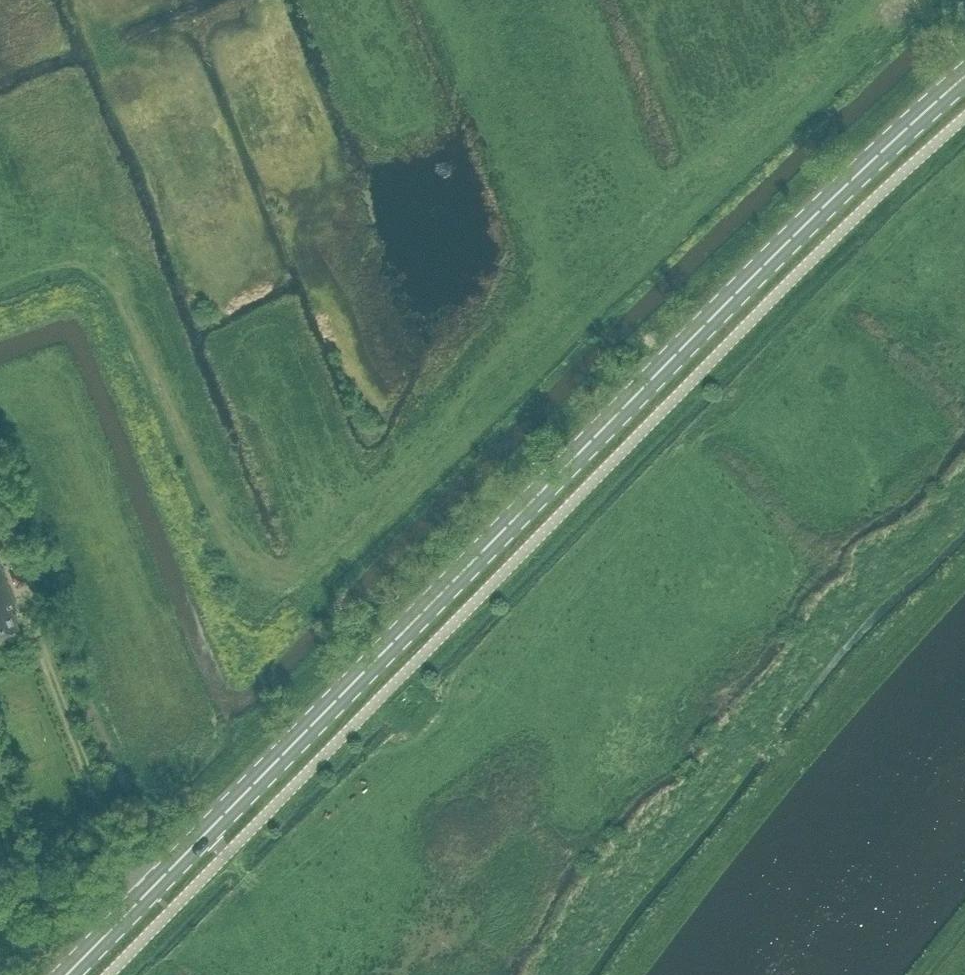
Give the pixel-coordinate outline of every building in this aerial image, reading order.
[(11,610),(17,608),(0,566),(0,637),(19,629),(11,610)]
